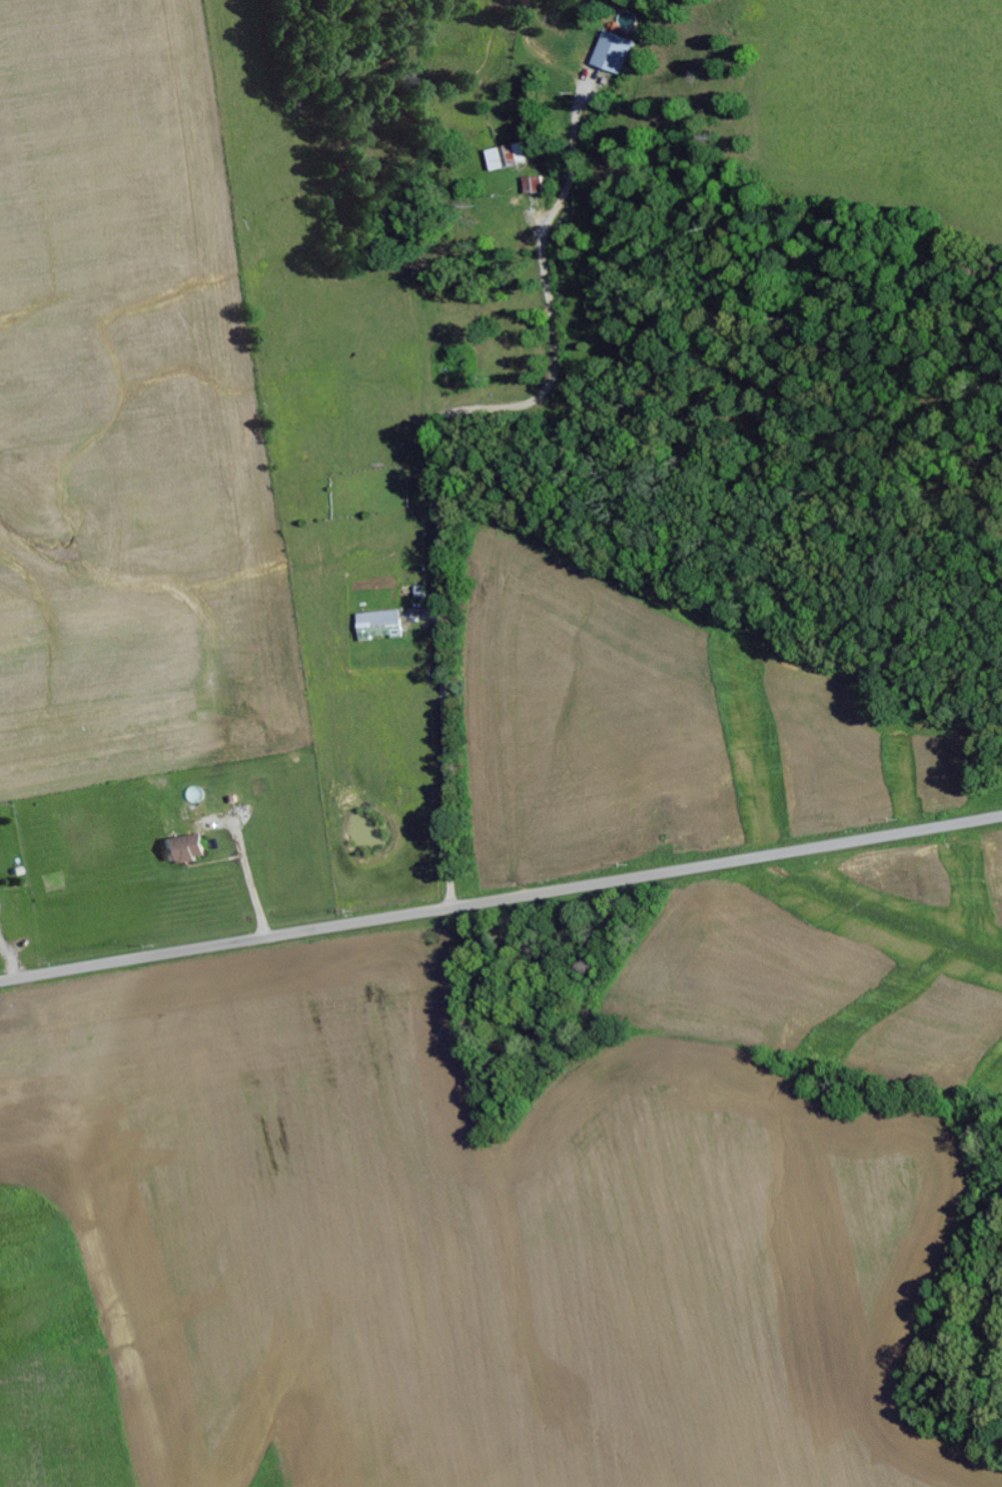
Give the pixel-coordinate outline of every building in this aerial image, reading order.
[(590,65),(619,76),(632,41),(602,30),(590,65)] [(484,150),(488,171),(525,164),(521,143),(484,150)] [(521,193),(539,192),(539,177),(520,177),(521,193)] [(354,615),(357,640),(400,635),(397,610),(354,615)] [(202,858),(197,834),(160,841),(164,863),(175,860),(176,864),(202,858)]
